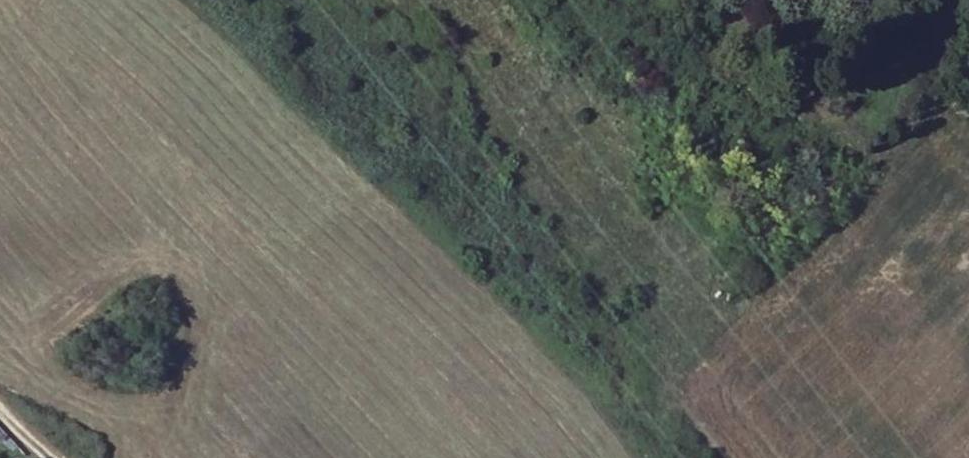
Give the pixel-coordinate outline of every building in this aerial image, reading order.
[(776,76),(767,72),(765,76),(769,78),(768,81),(773,84),(776,76)]
